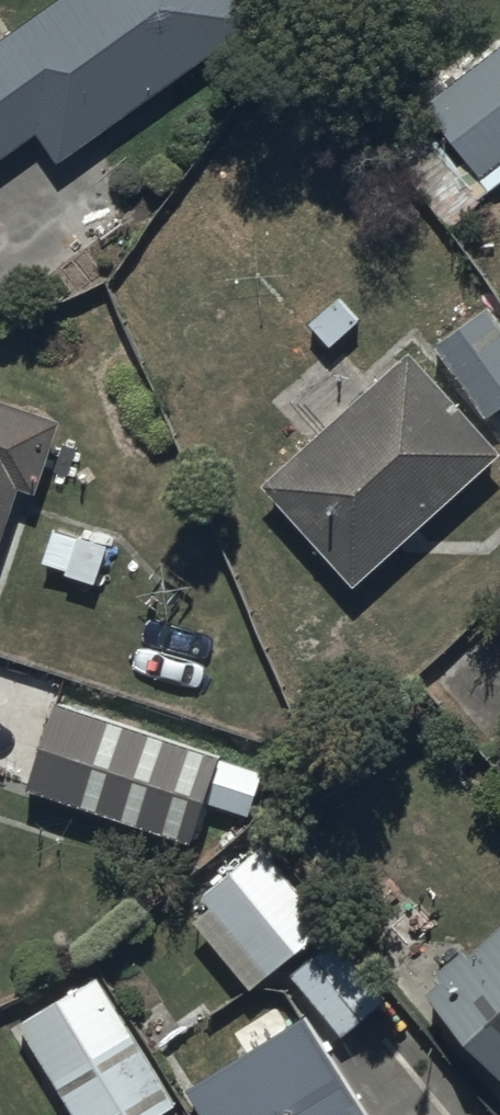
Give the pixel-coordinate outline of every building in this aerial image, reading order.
[(246,0),(9,0),(0,6),(0,158),(247,1),(246,0)] [(427,108),(445,131),(399,167),(448,232),(499,193),(499,53),(427,108)] [(439,351),(489,425),(499,418),(499,329),(491,316),(439,351)] [(498,445),(402,341),(261,473),(357,576),(498,445)] [(0,398),(0,560),(48,414),(0,398)] [(23,684),(0,750),(0,786),(81,814),(115,716),(23,684)] [(391,1008),(258,847),(180,909),(248,990),(218,1015),(240,1040),(270,1015),(259,1001),(286,978),(343,1047),(391,1008)] [(402,967),(499,1070),(499,874),(402,967)] [(20,1021),(73,1114),(175,1114),(98,977),(20,1021)] [(212,1114),(356,1114),(366,1108),(302,1010),(190,1082),(212,1114)]
